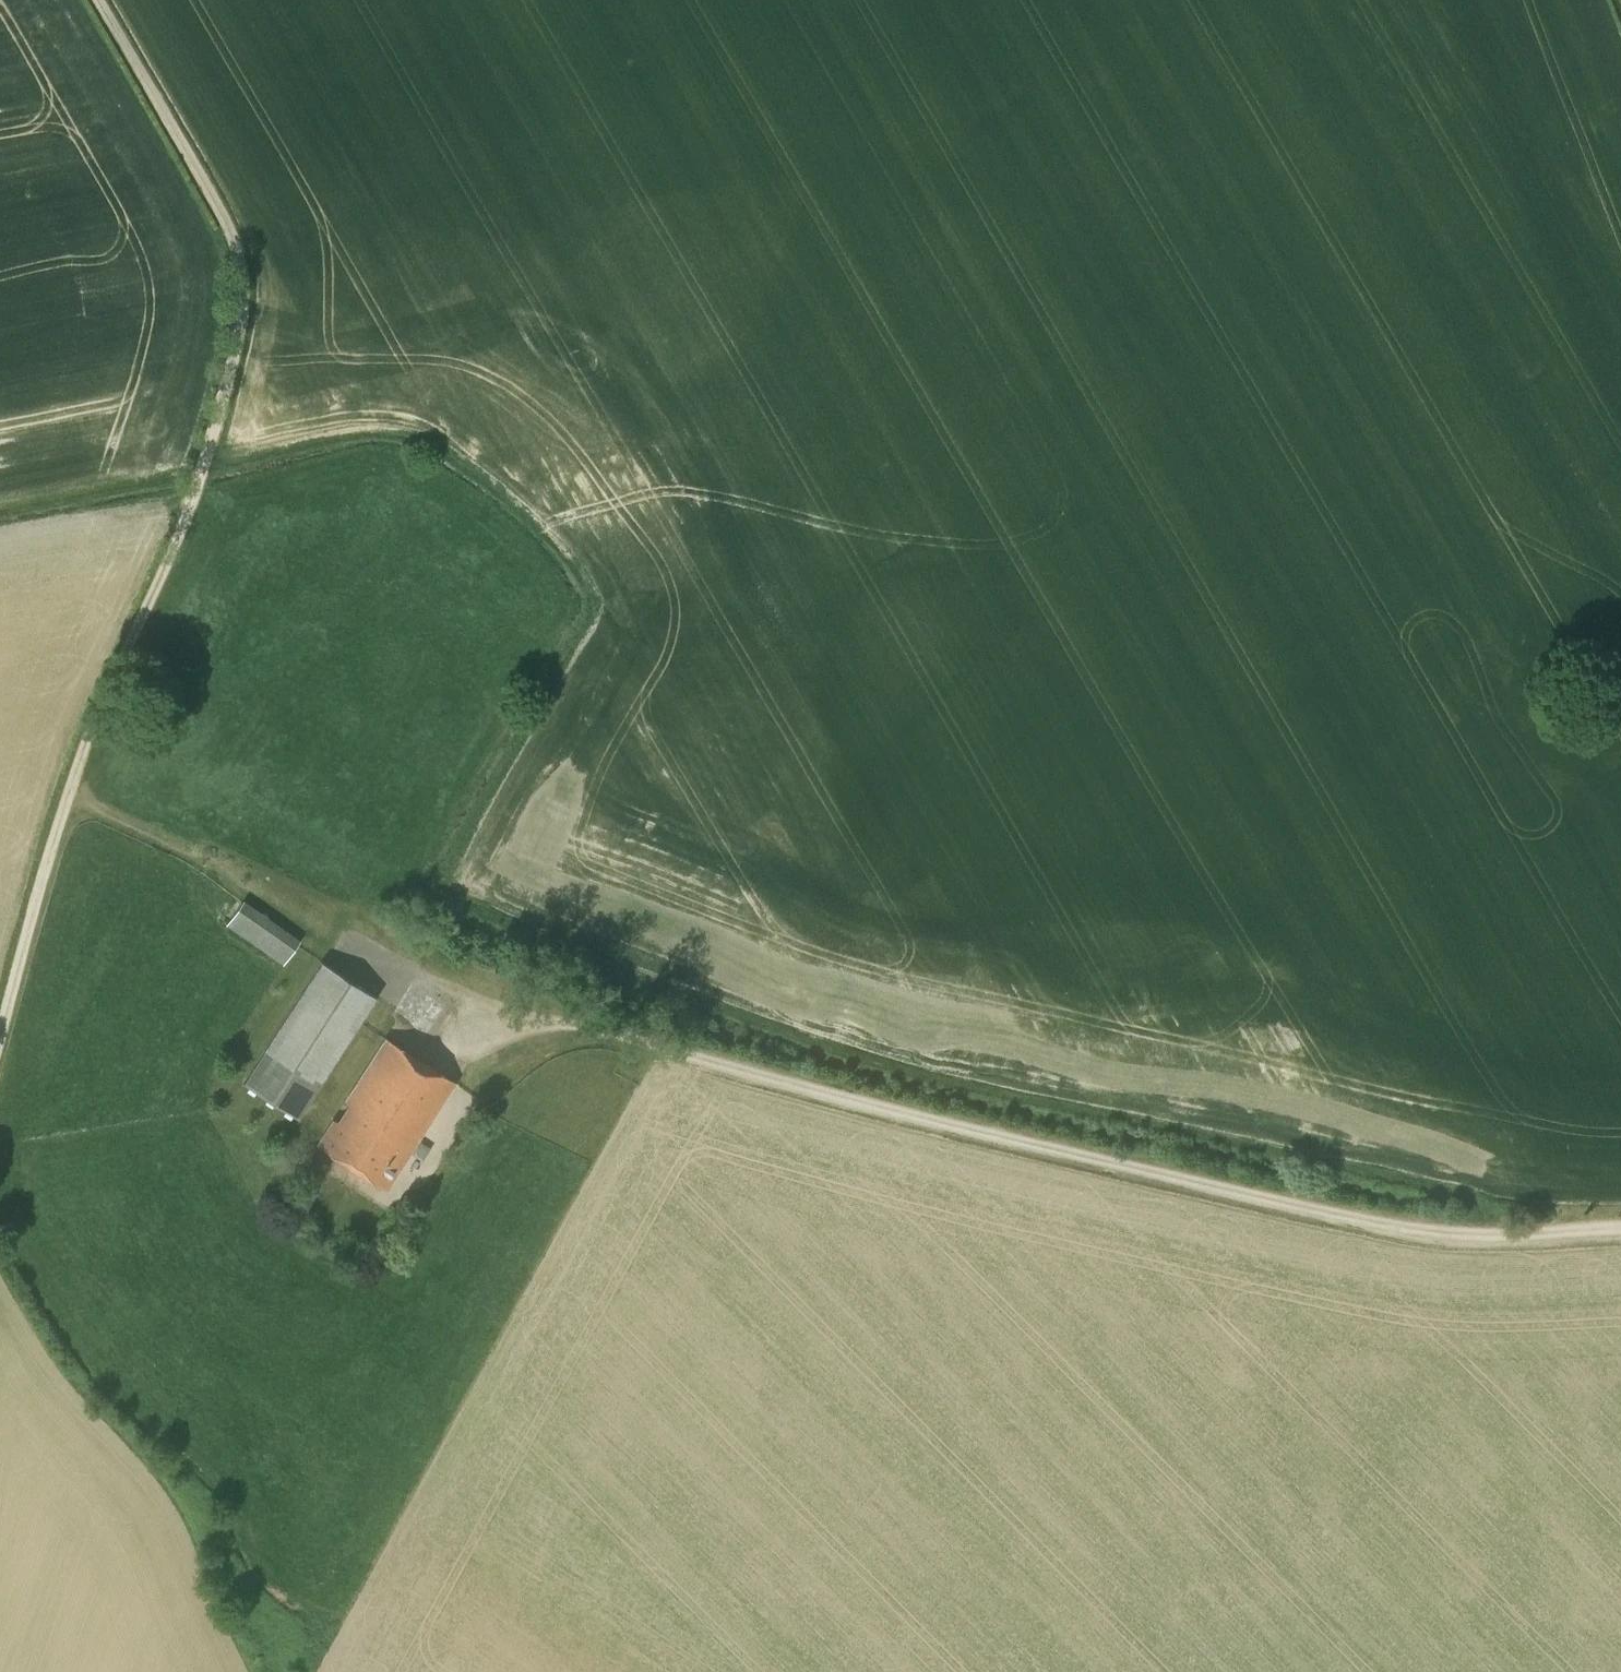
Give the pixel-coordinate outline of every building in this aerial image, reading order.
[(283,964),(300,940),(242,899),(225,923),(283,964)] [(298,1117),(375,996),(320,961),(243,1082),(298,1117)] [(386,1187),(453,1084),(385,1040),(345,1101),(348,1105),(339,1120),(334,1118),(319,1141),(386,1187)]
